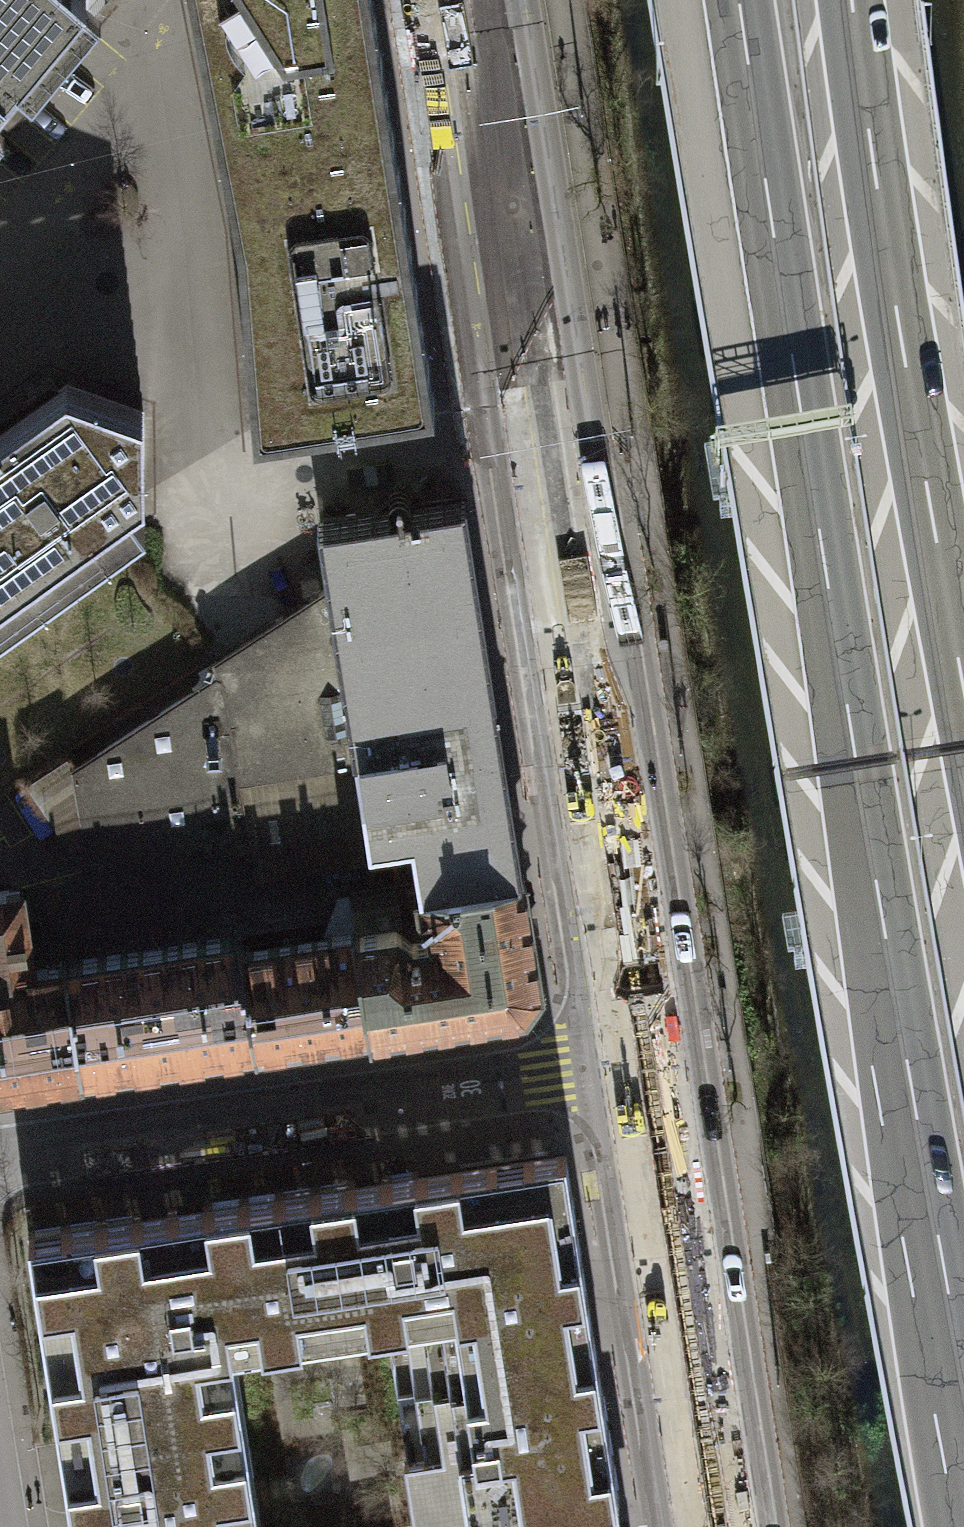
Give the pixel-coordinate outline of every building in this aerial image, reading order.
[(83,0),(0,0),(0,100),(83,0)] [(435,399),(372,0),(192,0),(198,27),(237,231),(253,427),(435,399)] [(146,521),(131,502),(144,492),(143,411),(67,382),(0,430),(0,625),(146,521)] [(456,497),(319,518),(330,590),(357,761),(369,838),(411,832),(415,855),(419,882),(522,866),(518,839),(465,495),(456,497)] [(94,857),(97,866),(250,842),(240,779),(357,761),(330,590),(218,661),(219,673),(72,768),(84,841),(89,846),(92,851),(94,857)] [(357,761),(240,779),(250,842),(256,877),(372,859),(369,838),(357,761)] [(525,1003),(541,983),(522,866),(419,882),(422,901),(431,913),(435,933),(411,937),(397,925),(358,931),(358,929),(355,929),(370,1027),(525,1003)] [(84,1070),(67,960),(33,966),(21,887),(0,890),(0,1083),(84,1070)] [(355,929),(245,946),(241,946),(256,1044),(370,1027),(355,929)] [(245,946),(245,944),(233,935),(67,960),(84,1070),(256,1044),(241,946),(245,946)] [(27,1231),(73,1526),(261,1526),(232,1344),(386,1320),(407,1453),(403,1453),(415,1526),(419,1526),(619,1496),(566,1148),(27,1231)]
